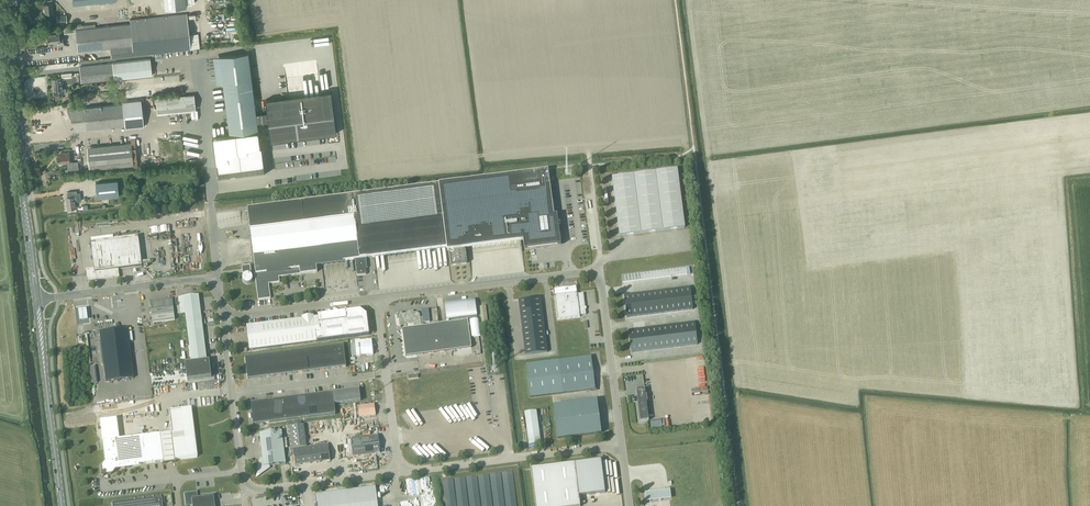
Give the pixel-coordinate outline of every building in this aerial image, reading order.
[(45,13),(53,12),(52,3),(51,0),(47,1),(47,3),(44,4),(45,13)] [(186,8),(185,0),(164,0),(165,10),(186,8)] [(111,57),(190,49),(187,13),(130,20),(130,24),(95,27),(95,24),(79,25),(80,29),(75,29),(78,51),(110,48),(111,57)] [(66,23),(65,15),(56,15),(57,23),(66,23)] [(55,46),(63,45),(62,36),(59,36),(58,31),(47,32),(48,42),(47,42),(47,46),(55,45),(55,46)] [(249,53),(220,56),(224,91),(253,88),(249,53)] [(81,83),(114,79),(114,80),(152,75),(150,59),(112,63),(79,66),(81,83)] [(65,89),(63,89),(62,78),(52,79),(53,95),(55,94),(55,99),(62,98),(62,94),(66,93),(65,89)] [(224,91),(230,135),(259,131),(253,88),(224,91)] [(267,112),(256,113),(257,122),(268,121),(271,142),(277,141),(276,140),(331,133),(331,134),(337,133),(331,91),(266,100),(267,112)] [(155,98),(157,111),(195,107),(194,94),(155,98)] [(98,103),(98,106),(94,107),(68,109),(76,128),(81,130),(125,126),(125,128),(144,126),(141,99),(122,101),(123,104),(111,105),(111,102),(98,103)] [(264,175),(259,131),(230,135),(213,137),(218,181),(264,175)] [(134,168),(138,167),(135,139),(131,139),(132,143),(88,147),(90,169),(134,165),(134,168)] [(61,155),(58,156),(59,165),(63,165),(63,163),(67,163),(68,170),(73,170),(72,162),(70,162),(69,152),(61,153),(61,155)] [(684,228),(682,213),(677,169),(611,177),(619,236),(684,228)] [(439,184),(447,249),(447,251),(449,251),(451,265),(467,263),(465,248),(557,237),(548,171),(439,184)] [(118,181),(96,183),(97,198),(119,196),(118,181)] [(447,249),(439,184),(248,209),(256,273),(255,273),(258,300),(271,299),(269,284),(280,282),(279,277),(317,272),(316,265),(355,260),(357,275),(358,276),(366,275),(367,274),(366,268),(368,268),(366,259),(447,249)] [(68,197),(67,197),(68,209),(76,208),(75,202),(81,202),(81,199),(80,192),(77,193),(77,191),(67,192),(68,197)] [(119,270),(143,267),(139,236),(91,243),(95,269),(87,270),(88,282),(120,278),(119,270)] [(246,274),(248,274),(248,273),(251,273),(250,266),(242,267),(243,274),(246,274)] [(622,282),(687,274),(686,268),(622,276),(622,282)] [(560,295),(555,296),(558,320),(580,317),(580,315),(586,315),(583,293),(577,294),(577,293),(577,291),(576,286),(560,288),(560,295)] [(624,295),(627,317),(692,309),(690,287),(624,295)] [(181,314),(201,312),(199,295),(178,298),(181,314)] [(153,322),(176,319),(173,298),(151,300),(153,322)] [(467,301),(444,303),(447,320),(445,323),(448,323),(449,319),(469,317),(477,316),(475,300),(467,301)] [(86,309),(77,310),(79,321),(87,320),(86,309)] [(428,309),(421,310),(422,318),(423,323),(430,322),(429,317),(428,309)] [(302,319),(247,326),(250,350),(367,334),(365,316),(360,310),(314,315),(302,317),(302,319)] [(402,313),(396,313),(397,319),(399,319),(400,326),(414,324),(415,327),(402,329),(406,357),(471,348),(468,326),(468,323),(468,320),(448,323),(445,323),(421,327),(420,314),(417,312),(413,313),(413,311),(408,312),(407,314),(402,314),(402,313)] [(187,324),(202,322),(201,312),(181,314),(185,314),(187,324)] [(470,323),(468,323),(468,326),(470,326),(472,336),(472,337),(481,336),(478,319),(470,320),(470,323)] [(189,341),(204,339),(202,322),(187,324),(189,341)] [(631,353),(697,345),(694,322),(628,330),(631,353)] [(106,381),(134,378),(127,329),(100,332),(106,381)] [(207,360),(204,339),(189,341),(192,362),(185,363),(188,380),(211,377),(209,360),(207,360)] [(355,341),(351,342),(352,357),(357,356),(373,355),(372,343),(372,340),(355,341)] [(335,368),(346,367),(343,345),(332,346),(335,368)] [(324,370),(335,368),(332,346),(322,348),(324,370)] [(313,371),(324,370),(322,348),(311,349),(313,371)] [(303,373),(313,371),(311,349),(300,350),(303,373)] [(292,374),(303,373),(300,350),(289,352),(292,374)] [(281,375),(292,374),(289,352),(278,353),(281,375)] [(270,377),(281,375),(278,353),(267,355),(270,377)] [(248,380),(270,377),(267,355),(245,357),(248,380)] [(595,384),(591,357),(526,365),(530,398),(590,390),(590,391),(597,390),(596,384),(595,384)] [(96,365),(89,366),(92,382),(98,381),(96,365)] [(649,421),(646,402),(648,402),(647,395),(645,395),(645,388),(636,389),(640,422),(649,421)] [(350,390),(351,394),(352,402),(361,400),(359,389),(350,390)] [(138,398),(151,396),(150,390),(137,392),(138,398)] [(339,403),(338,395),(337,392),(316,394),(319,417),(336,414),(334,404),(339,403)] [(308,418),(319,417),(316,394),(305,396),(308,418)] [(339,403),(352,402),(351,394),(338,395),(339,403)] [(297,419),(308,418),(305,396),(294,397),(297,419)] [(286,421),(297,419),(294,397),(284,399),(286,421)] [(270,423),(286,421),(284,399),(267,401),(270,423)] [(253,425),(270,423),(267,401),(251,403),(253,425)] [(597,401),(553,406),(557,439),(601,434),(597,401)] [(359,417),(376,415),(374,404),(358,406),(359,417)] [(175,460),(197,457),(191,408),(169,411),(171,433),(159,434),(102,441),(102,442),(105,441),(107,461),(105,462),(104,462),(103,463),(102,464),(102,465),(101,466),(101,467),(101,468),(101,469),(101,470),(102,471),(102,472),(103,473),(100,475),(100,476),(101,476),(101,477),(102,477),(103,478),(104,478),(105,479),(106,479),(107,475),(108,475),(109,475),(110,475),(111,475),(112,475),(112,474),(113,474),(114,473),(114,472),(115,471),(115,470),(115,469),(115,470),(115,468),(163,462),(163,464),(176,462),(175,460)] [(529,445),(541,444),(537,411),(524,412),(529,445)] [(651,427),(662,427),(662,419),(651,420),(651,427)] [(296,465),(330,461),(328,444),(307,447),(304,425),(288,427),(291,449),(294,449),(296,465)] [(260,459),(258,472),(261,475),(270,468),(269,466),(281,464),(285,464),(286,464),(282,431),(260,433),(263,458),(260,459)] [(353,457),(380,453),(378,436),(351,439),(353,457)] [(531,469),(536,505),(580,505),(579,496),(605,493),(601,460),(531,469)] [(376,487),(317,494),(318,505),(378,505),(376,487)] [(671,490),(645,493),(646,502),(672,499),(671,490)] [(213,496),(196,498),(196,493),(185,494),(186,505),(189,505),(192,505),(214,505),(213,496)] [(161,497),(112,503),(112,505),(162,505),(161,497)]
